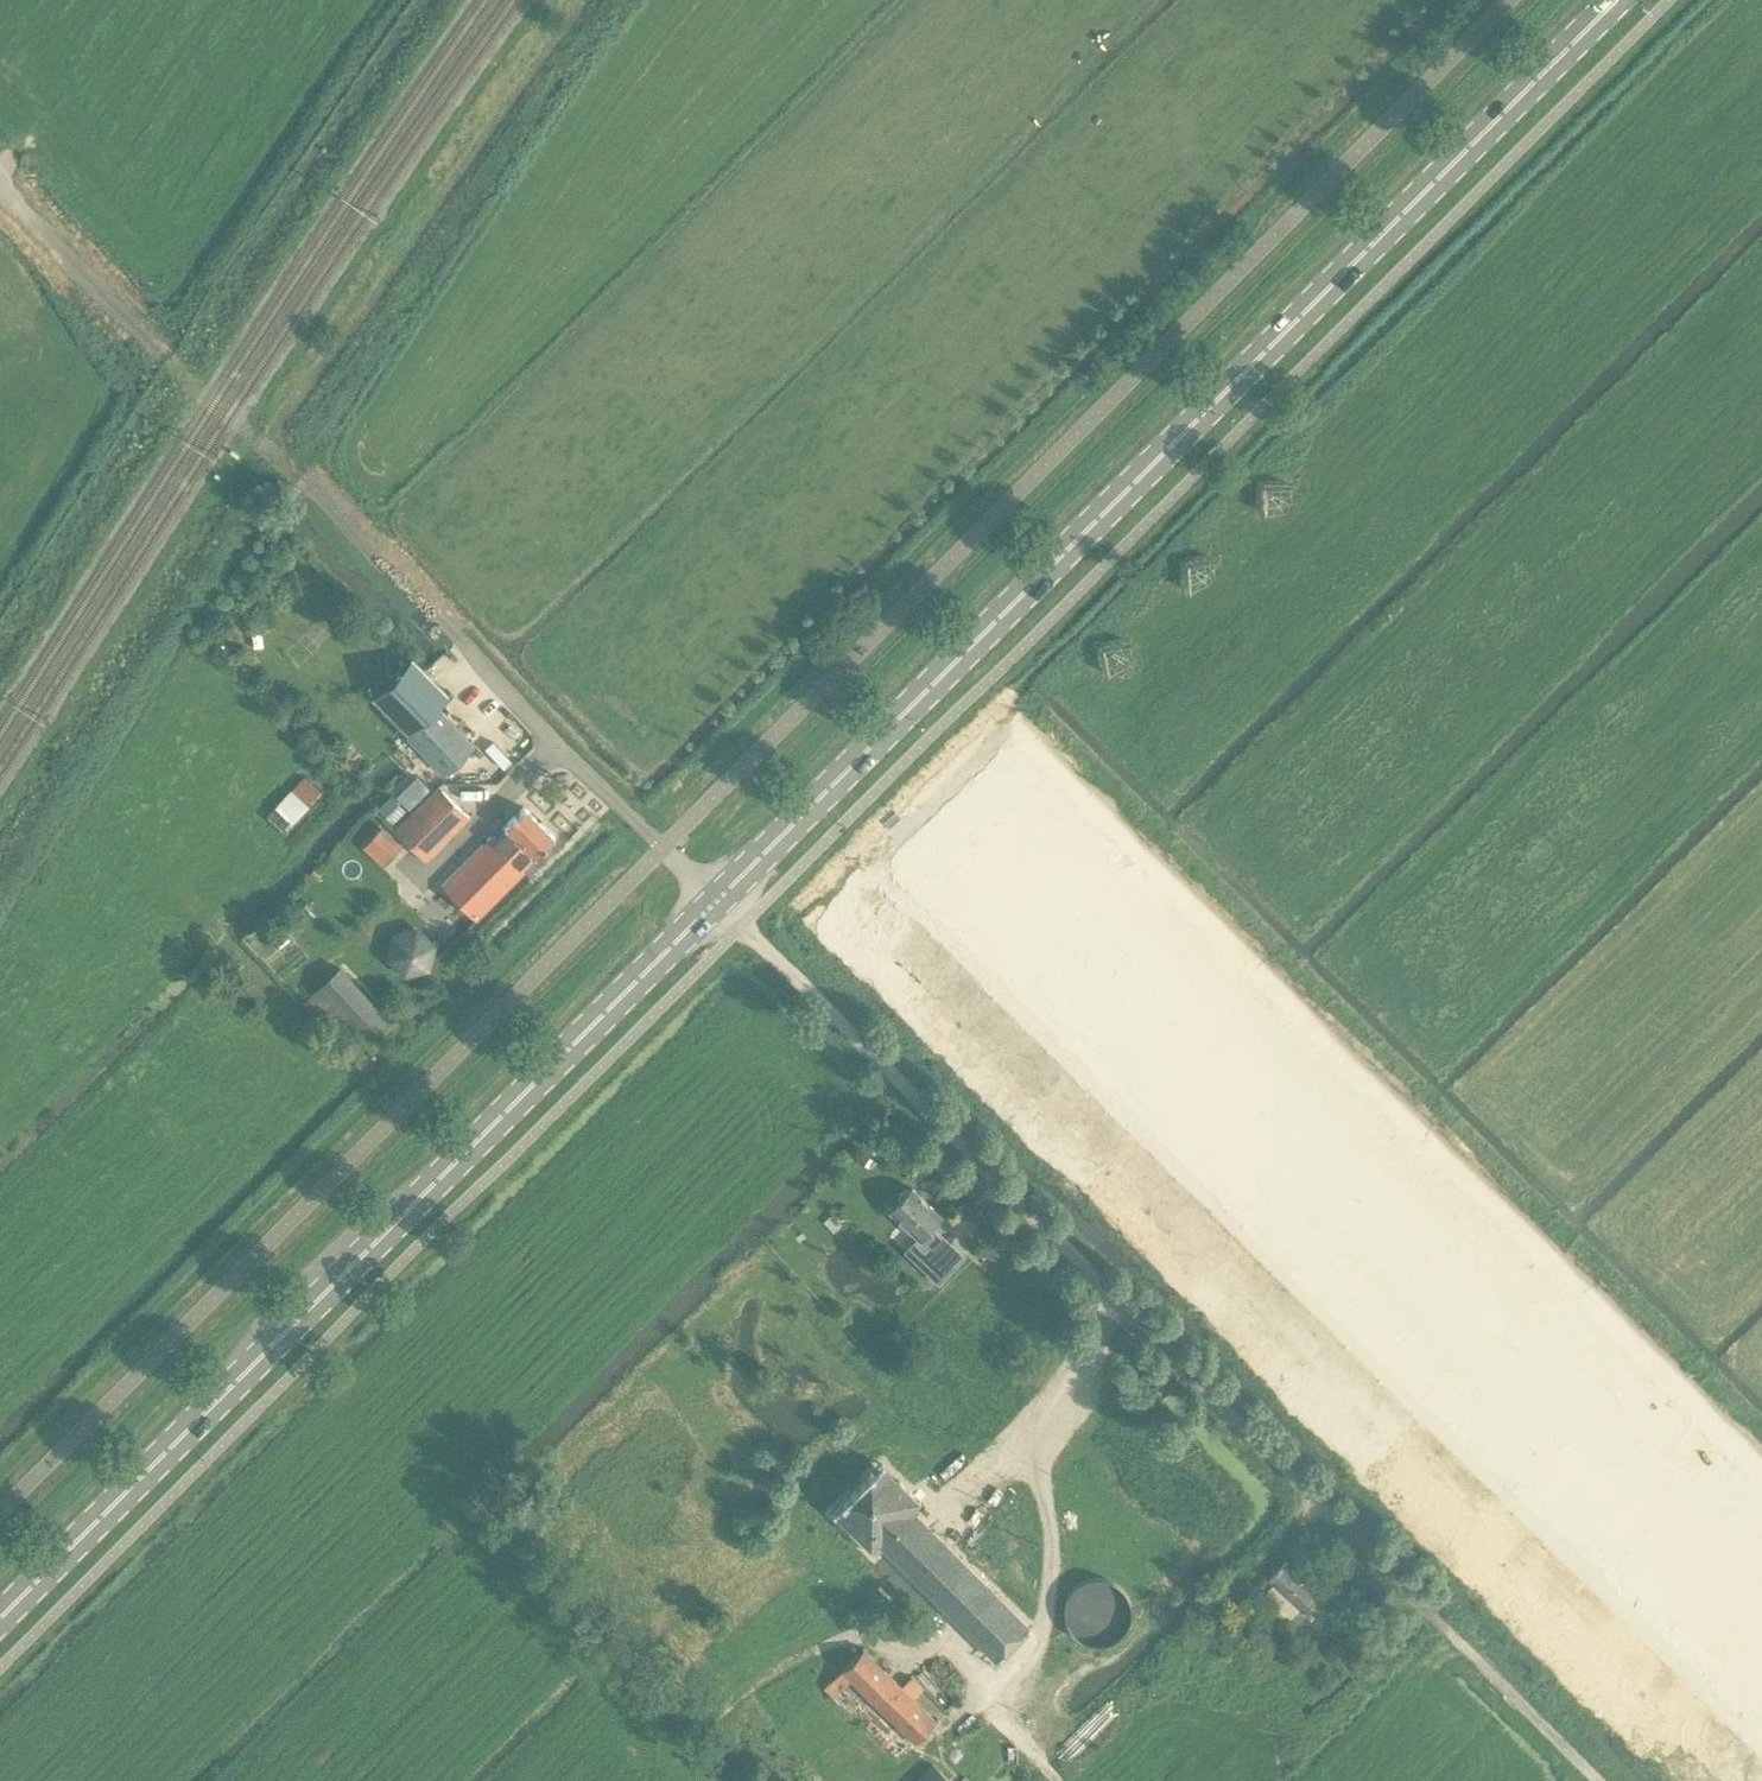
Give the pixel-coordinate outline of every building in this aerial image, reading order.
[(474,745),(438,707),(450,696),(414,657),(371,697),(443,773),(474,745)] [(321,792),(303,776),(290,790),(290,789),(264,816),(285,834),(309,810),(309,807),(308,806),(321,792)] [(394,830),(421,857),(465,813),(438,786),(394,830)] [(524,871),(522,869),(554,836),(524,805),(492,838),(490,836),(441,885),(476,920),(524,871)] [(387,957),(404,974),(427,968),(433,945),(416,928),(393,934),(387,957)] [(358,1046),(389,1017),(340,965),(309,994),(358,1046)] [(918,1238),(914,1241),(925,1252),(945,1271),(963,1252),(944,1233),(937,1239),(927,1229),(940,1215),(911,1187),(909,1189),(904,1188),(897,1196),(898,1200),(889,1210),(918,1238)] [(832,1513),(871,1553),(878,1545),(994,1661),(1029,1626),(913,1510),(921,1501),(881,1463),(832,1513)] [(1269,1579),(1273,1583),(1262,1595),(1289,1620),(1300,1608),(1304,1611),(1322,1592),(1288,1560),(1269,1579)] [(877,1590),(892,1605),(903,1595),(887,1579),(877,1590)] [(864,1647),(839,1672),(854,1686),(913,1744),(937,1720),(903,1685),(864,1647)] [(932,1762),(914,1780),(951,1780),(932,1762)]
